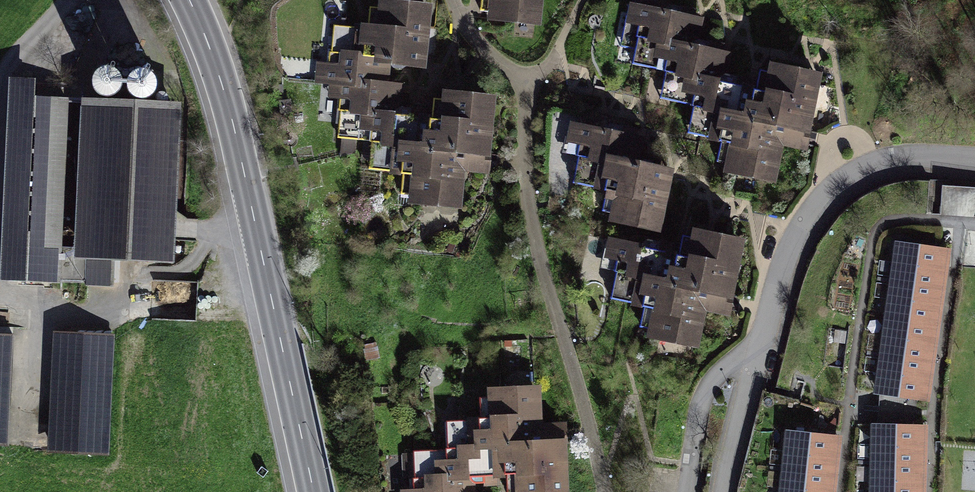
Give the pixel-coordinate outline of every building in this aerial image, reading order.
[(494,18),(538,23),(540,0),(496,0),(494,18)] [(702,22),(622,3),(614,38),(650,47),(645,67),(676,75),(671,96),(700,103),(693,133),(727,142),(721,169),(772,182),(781,145),(806,151),(823,78),(773,66),(767,91),(723,80),(729,57),(696,49),(702,22)] [(333,68),(317,67),(316,91),(334,92),(332,122),(359,124),(370,167),(395,169),(414,171),(411,208),(458,212),(461,178),(488,180),(494,101),(455,98),(454,109),(431,108),(429,129),(385,126),(390,65),(420,67),(424,12),(392,9),(390,34),(336,30),(333,68)] [(45,84),(15,83),(7,283),(60,285),(67,104),(44,103),(45,84)] [(186,107),(93,103),(86,262),(179,267),(186,107)] [(640,139),(568,124),(561,154),(586,159),(580,186),(608,191),(605,201),(618,204),(615,220),(656,229),(668,175),(634,167),(640,139)] [(655,251),(610,243),(606,265),(618,267),(611,305),(655,313),(650,340),(700,350),(707,316),(730,320),(745,245),(704,237),(698,268),(679,265),(676,280),(651,275),(655,251)] [(949,250),(901,242),(877,393),(925,400),(949,250)] [(111,337),(56,335),(51,458),(106,460),(111,337)] [(0,339),(0,446),(8,447),(14,339),(0,339)] [(404,490),(405,491),(474,491),(474,490),(512,488),(512,491),(574,491),(569,422),(547,423),(544,380),(489,384),(490,397),(477,398),(478,419),(445,421),(448,453),(414,455),(416,490),(404,490)] [(876,430),(873,491),(920,491),(923,432),(876,430)] [(789,435),(783,491),(828,491),(834,440),(789,435)]
